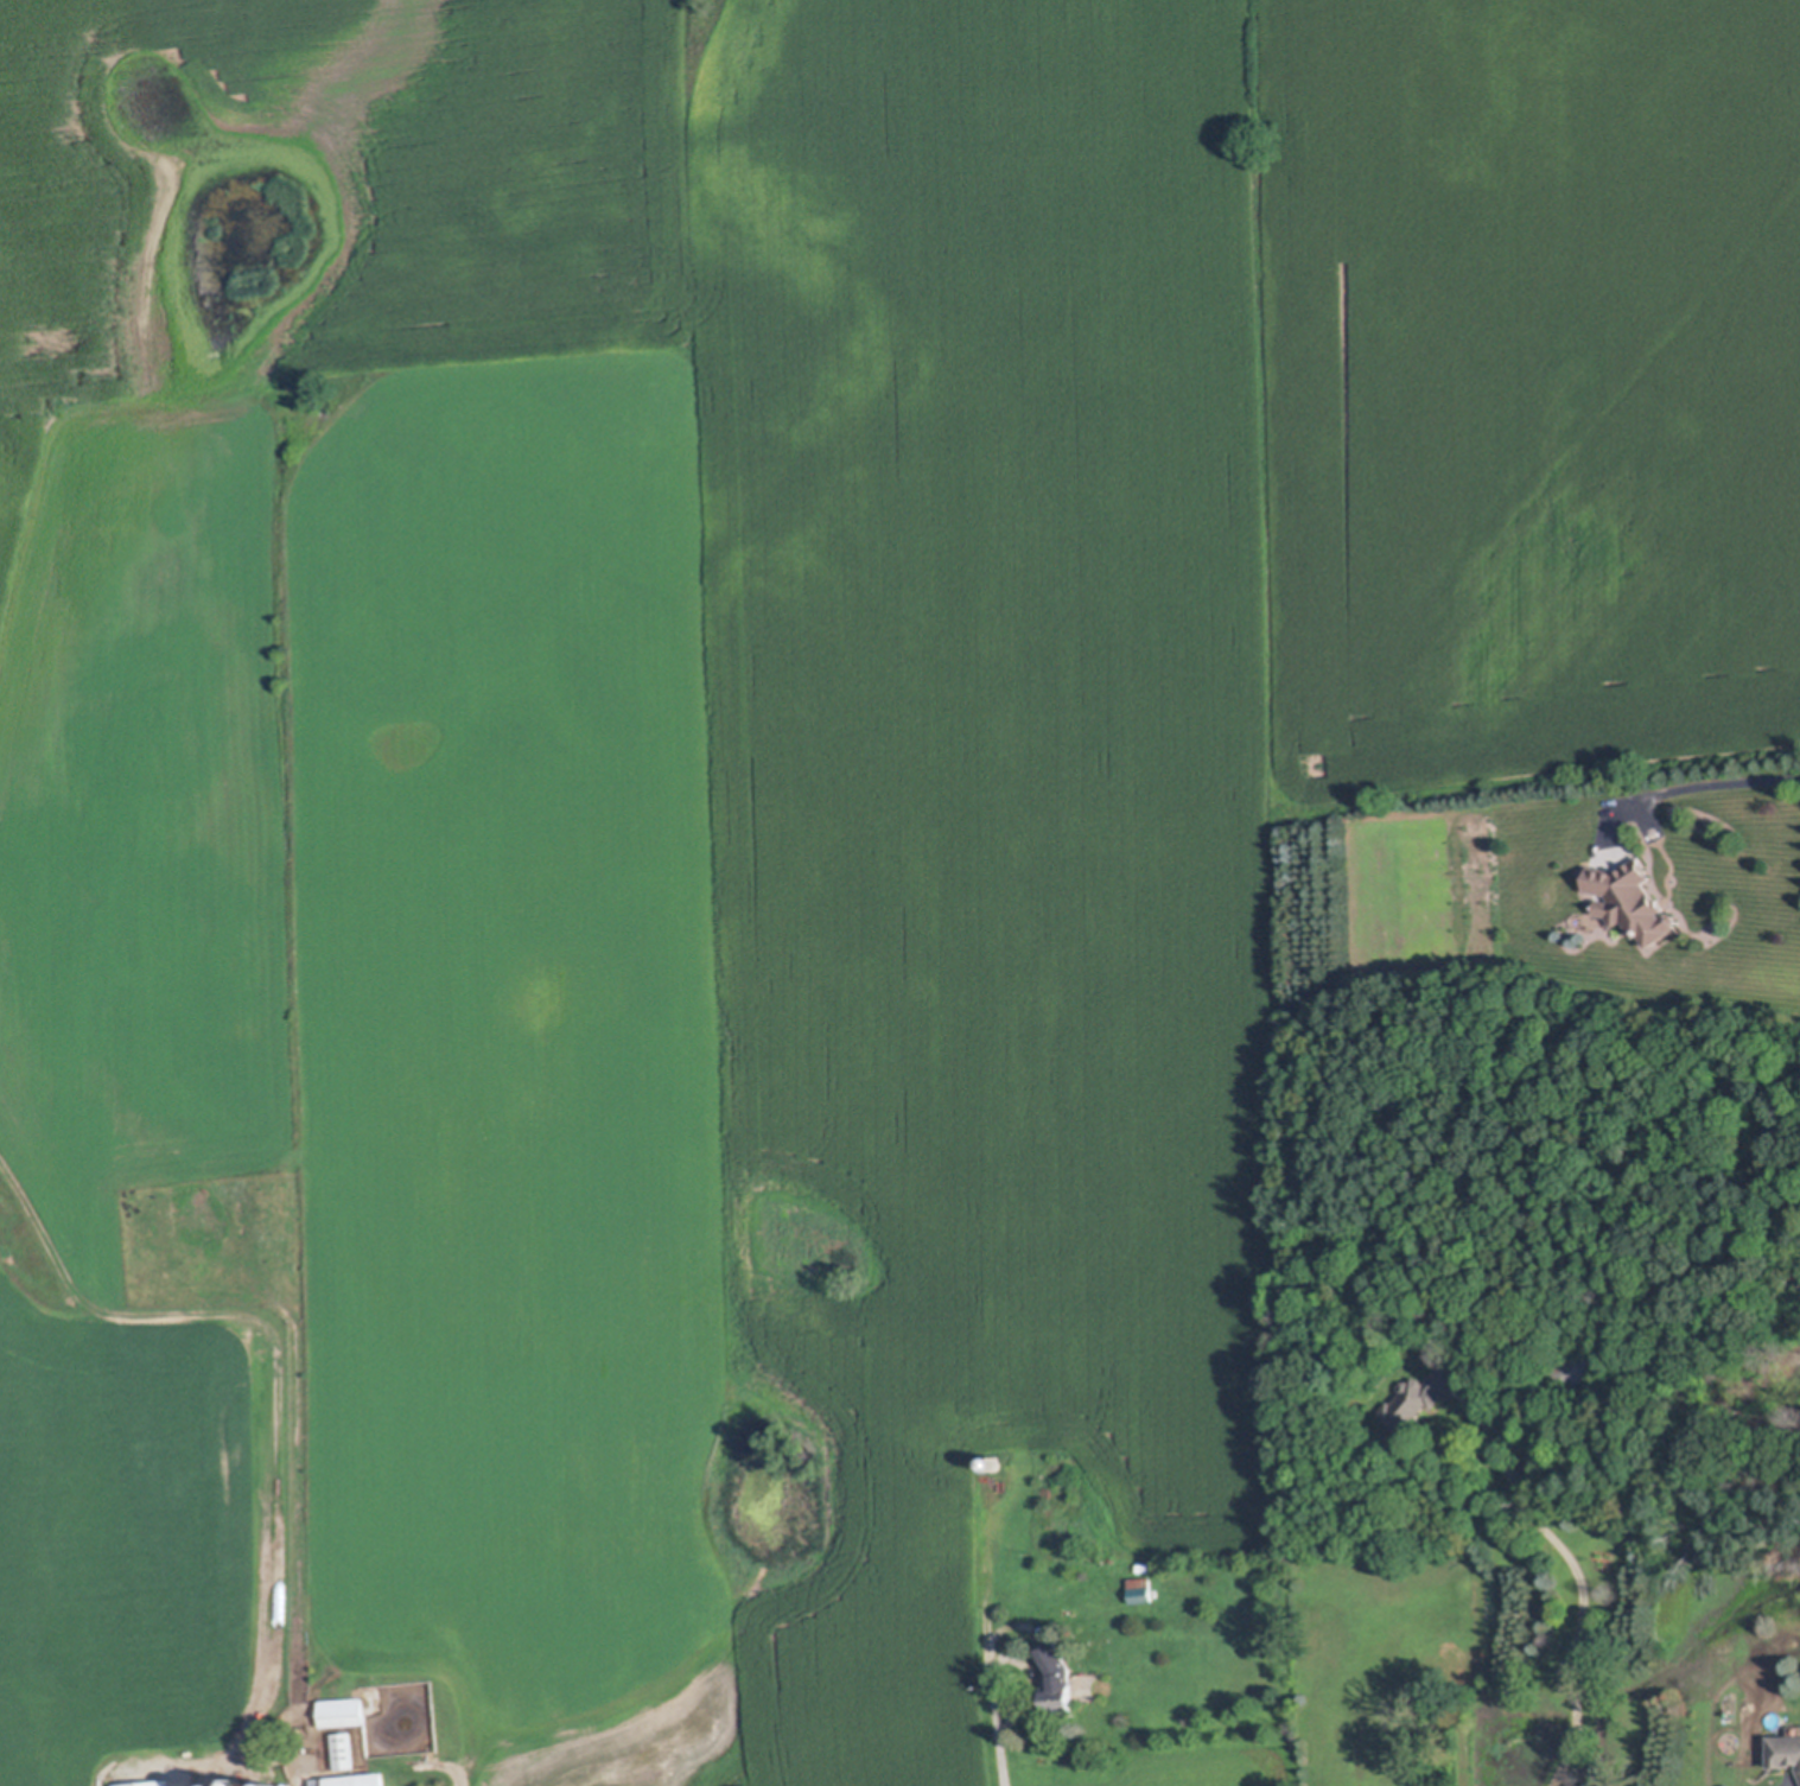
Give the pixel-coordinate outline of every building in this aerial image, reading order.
[(1640,858),(1653,879),(1646,884),(1658,902),(1661,900),(1672,915),(1675,916),(1679,920),(1678,923),(1675,924),(1679,929),(1649,948),(1642,936),(1637,939),(1626,921),(1616,927),(1609,916),(1597,914),(1599,900),(1614,902),(1609,896),(1588,891),(1591,866),(1618,872),(1640,858)] [(1586,1343),(1603,1362),(1572,1390),(1550,1364),(1565,1350),(1570,1356),(1586,1343)] [(1465,1371),(1451,1390),(1443,1383),(1438,1387),(1445,1393),(1435,1405),(1429,1400),(1404,1431),(1380,1412),(1389,1400),(1394,1403),(1403,1392),(1401,1384),(1405,1379),(1412,1379),(1416,1374),(1418,1377),(1420,1375),(1427,1381),(1448,1356),(1465,1371)] [(1151,1569),(1140,1569),(1139,1562),(1151,1561),(1151,1569)] [(1155,1601),(1134,1602),(1132,1580),(1153,1578),(1155,1601)] [(1075,1712),(1048,1715),(1047,1685),(1055,1685),(1054,1670),(1039,1645),(1055,1638),(1071,1667),(1075,1712)] [(365,1723),(323,1725),(322,1699),(364,1698),(365,1723)] [(357,1763),(338,1766),(335,1731),(355,1729),(357,1763)] [(1772,1733),(1799,1733),(1799,1761),(1794,1761),(1794,1763),(1772,1763),(1772,1733)] [(383,1769),(385,1785),(314,1785),(314,1779),(329,1778),(329,1775),(383,1769)]
